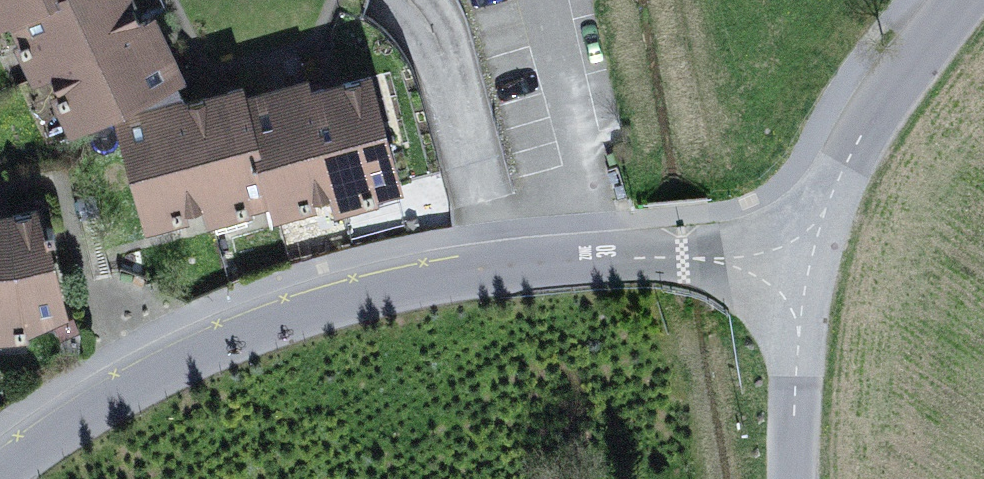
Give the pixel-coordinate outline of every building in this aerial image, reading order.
[(14,15),(7,0),(0,0),(0,21),(14,15)] [(14,15),(44,0),(7,0),(14,15)] [(51,66),(140,24),(129,0),(44,0),(14,15),(26,39),(19,42),(24,51),(40,43),(51,66)] [(173,80),(178,77),(150,19),(140,24),(51,66),(63,91),(57,94),(61,103),(78,95),(89,120),(115,107),(173,80)] [(35,74),(51,66),(40,43),(24,51),(35,74)] [(399,183),(371,77),(310,93),(335,188),(360,182),(365,199),(375,196),(373,190),(399,183)] [(183,213),(182,207),(208,199),(182,105),(173,80),(115,107),(143,205),(169,198),(174,216),(183,213)] [(311,202),(309,195),(335,188),(310,93),(307,82),(246,99),(271,194),(297,187),(301,205),(311,202)] [(247,208),(246,201),(271,194),(246,99),(243,88),(182,105),(208,199),(233,193),(238,210),(247,208)] [(73,127),(89,120),(78,95),(61,103),(73,127)] [(340,206),(365,199),(360,182),(335,188),(340,206)] [(276,211),(301,205),(297,187),(271,194),(276,211)] [(213,217),(238,210),(233,193),(208,199),(213,217)] [(148,223),(174,216),(169,198),(143,205),(148,223)] [(41,209),(0,215),(0,316),(14,315),(15,333),(25,333),(25,326),(64,308),(47,236),(55,234),(53,226),(45,228),(41,209)] [(15,333),(14,315),(0,316),(0,334),(15,333)]
